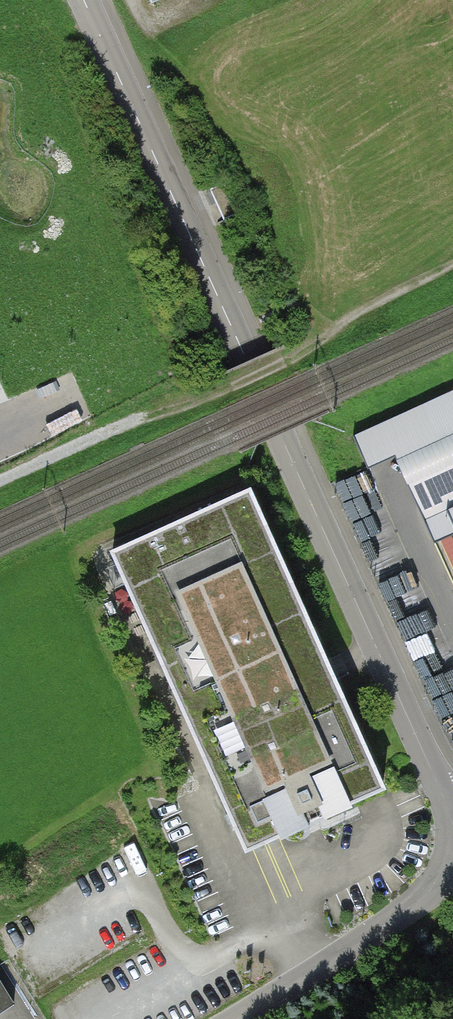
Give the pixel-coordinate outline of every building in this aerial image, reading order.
[(354,433),(367,464),(391,455),(418,518),(441,509),(452,539),(452,388),(354,433)] [(371,787),(239,487),(102,547),(234,847),(371,787)] [(13,1005),(0,983),(0,1013),(13,1005)]
